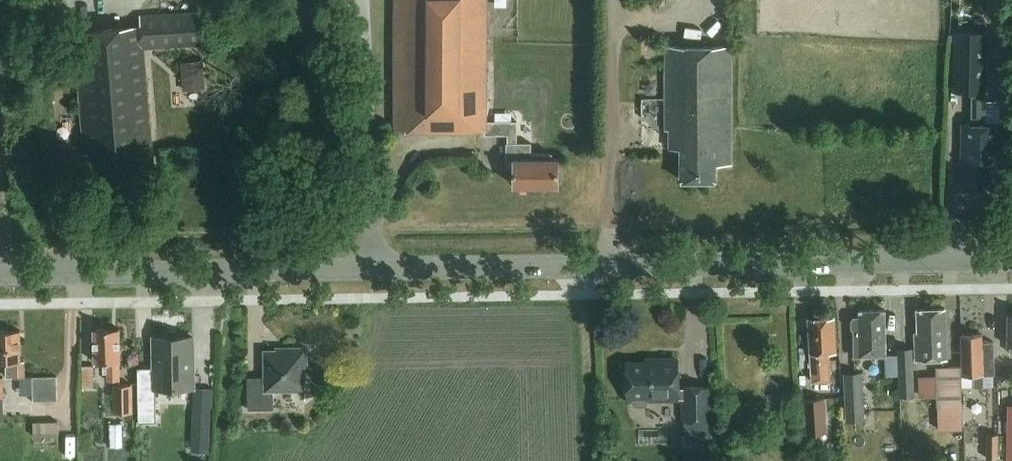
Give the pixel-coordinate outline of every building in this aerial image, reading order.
[(559,157),(553,157),(553,153),(532,152),(532,142),(517,142),(517,121),(487,121),(487,0),(396,0),(395,129),(486,129),(486,134),(508,134),(508,142),(507,142),(507,159),(515,159),(514,184),(559,184),(559,157)] [(143,47),(205,42),(202,9),(140,14),(141,24),(74,30),(85,153),(90,153),(92,173),(100,172),(102,191),(143,188),(141,168),(154,166),(143,47)] [(1004,125),(986,124),(989,32),(955,31),(953,91),(971,92),(970,124),(962,124),(962,184),(992,185),(993,161),(1004,161),(1004,125)] [(716,163),(731,164),(731,45),(666,45),(666,129),(670,129),(670,148),(681,148),(681,179),(716,179),(716,163)] [(203,61),(182,63),(183,83),(205,81),(203,61)] [(346,106),(336,107),(336,121),(347,121),(346,106)] [(916,360),(947,358),(945,308),(918,309),(918,332),(915,333),(916,360)] [(855,355),(886,354),(885,309),(860,310),(860,316),(855,316),(852,319),(852,327),(854,330),(855,355)] [(828,351),(836,351),(834,317),(810,318),(814,380),(830,379),(828,351)] [(119,360),(121,360),(120,328),(94,328),(95,361),(108,360),(108,380),(120,380),(119,360)] [(6,373),(6,376),(25,376),(25,360),(21,360),(21,329),(0,330),(0,361),(6,361),(6,373)] [(983,335),(983,333),(961,334),(963,375),(975,374),(975,386),(984,386),(984,374),(995,374),(994,341),(982,342),(982,335),(983,335)] [(195,386),(194,336),(154,337),(154,367),(138,367),(139,403),(156,403),(156,387),(195,386)] [(248,376),(249,409),(274,408),(274,390),(306,389),(305,365),(308,365),(307,347),(289,347),(289,349),(265,349),(265,376),(248,376)] [(914,348),(899,349),(901,399),(916,398),(914,348)] [(627,363),(627,364),(628,399),(633,399),(633,403),(636,406),(645,405),(648,403),(648,399),(684,398),(685,420),(686,420),(686,442),(711,442),(710,385),(684,386),(684,387),(678,387),(678,358),(658,358),(658,362),(627,363)] [(94,385),(94,365),(83,365),(84,385),(94,385)] [(961,366),(937,366),(940,429),(963,429),(961,366)] [(847,422),(866,421),(863,372),(844,373),(847,422)] [(34,400),(58,399),(57,375),(34,376),(34,400)] [(114,412),(134,412),(133,384),(114,384),(114,412)] [(195,386),(192,451),(211,452),(214,387),(195,386)] [(828,433),(826,398),(805,399),(807,434),(828,433)] [(59,436),(59,421),(34,421),(34,436),(59,436)] [(111,441),(125,443),(128,423),(113,421),(111,441)] [(999,458),(999,434),(987,434),(987,458),(999,458)]
